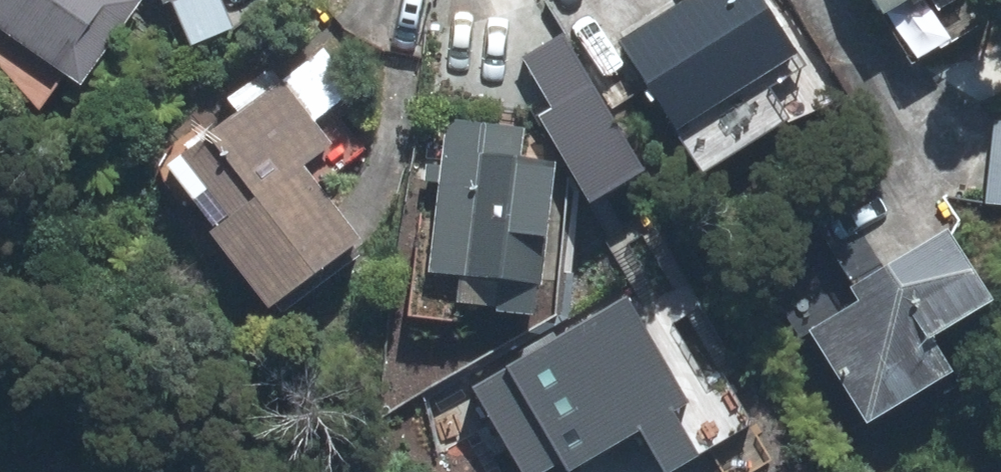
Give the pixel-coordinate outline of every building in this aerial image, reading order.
[(78,96),(141,5),(134,0),(0,0),(0,43),(78,96)] [(162,13),(169,10),(189,55),(269,20),(261,0),(156,0),(162,13)] [(616,48),(674,141),(793,66),(751,0),(693,0),(616,48)] [(879,27),(923,0),(862,0),(879,27)] [(435,32),(427,106),(479,111),(487,38),(435,32)] [(202,250),(261,327),(358,253),(299,177),(330,153),(280,88),(231,125),(163,177),(190,212),(202,203),(225,232),(202,250)] [(523,135),(446,125),(439,174),(426,172),(424,187),(437,189),(426,280),(459,284),(455,313),(491,318),(491,324),(531,329),(551,169),(519,165),(523,135)] [(1000,217),(1000,131),(995,130),(983,214),(1000,217)] [(855,311),(806,340),(862,435),(946,387),(926,352),(989,316),(944,239),(846,296),(855,311)]
